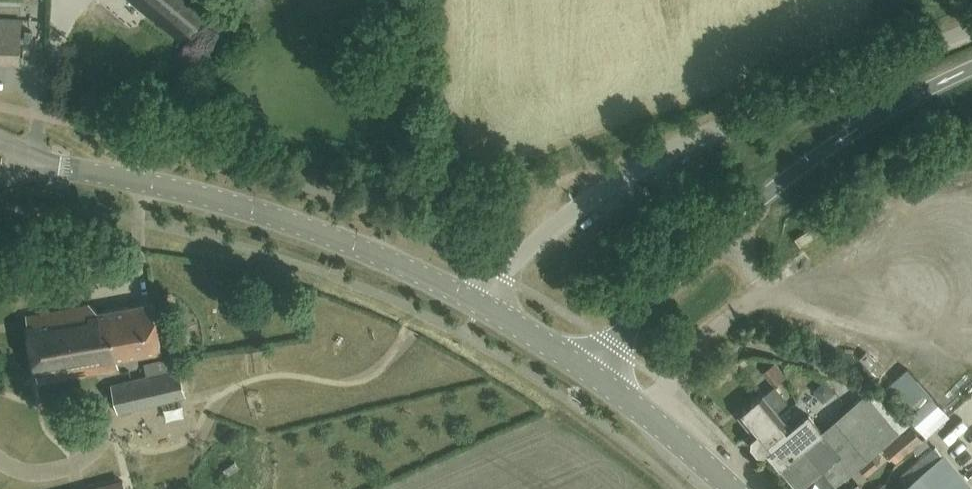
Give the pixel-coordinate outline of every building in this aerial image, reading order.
[(211,2),(209,0),(133,0),(180,40),(211,2)] [(21,17),(0,17),(0,62),(20,63),(21,17)] [(804,246),(825,234),(817,219),(796,231),(804,246)] [(117,357),(162,349),(153,301),(97,311),(88,304),(25,316),(38,381),(119,366),(117,357)] [(777,381),(788,373),(778,358),(767,366),(777,381)] [(138,406),(186,395),(179,368),(132,378),(138,406)] [(915,422),(934,435),(953,408),(917,382),(906,396),(924,409),(915,422)] [(822,468),(829,476),(820,484),(825,488),(829,488),(898,431),(866,392),(822,429),(808,413),(791,428),(776,410),(787,401),(774,385),(739,415),(756,435),(753,438),(752,443),(758,450),(764,451),(767,448),(780,463),(799,487),(822,468)] [(901,454),(907,448),(920,438),(908,424),(890,440),(901,454)] [(8,454),(16,443),(0,433),(0,449),(8,454)] [(971,460),(971,440),(957,451),(967,463),(971,460)] [(935,444),(899,474),(906,483),(899,488),(971,488),(935,444)] [(859,466),(865,473),(876,463),(871,456),(859,466)] [(90,488),(126,488),(123,480),(90,488)] [(885,480),(884,481),(875,488),(893,488),(885,480)]
